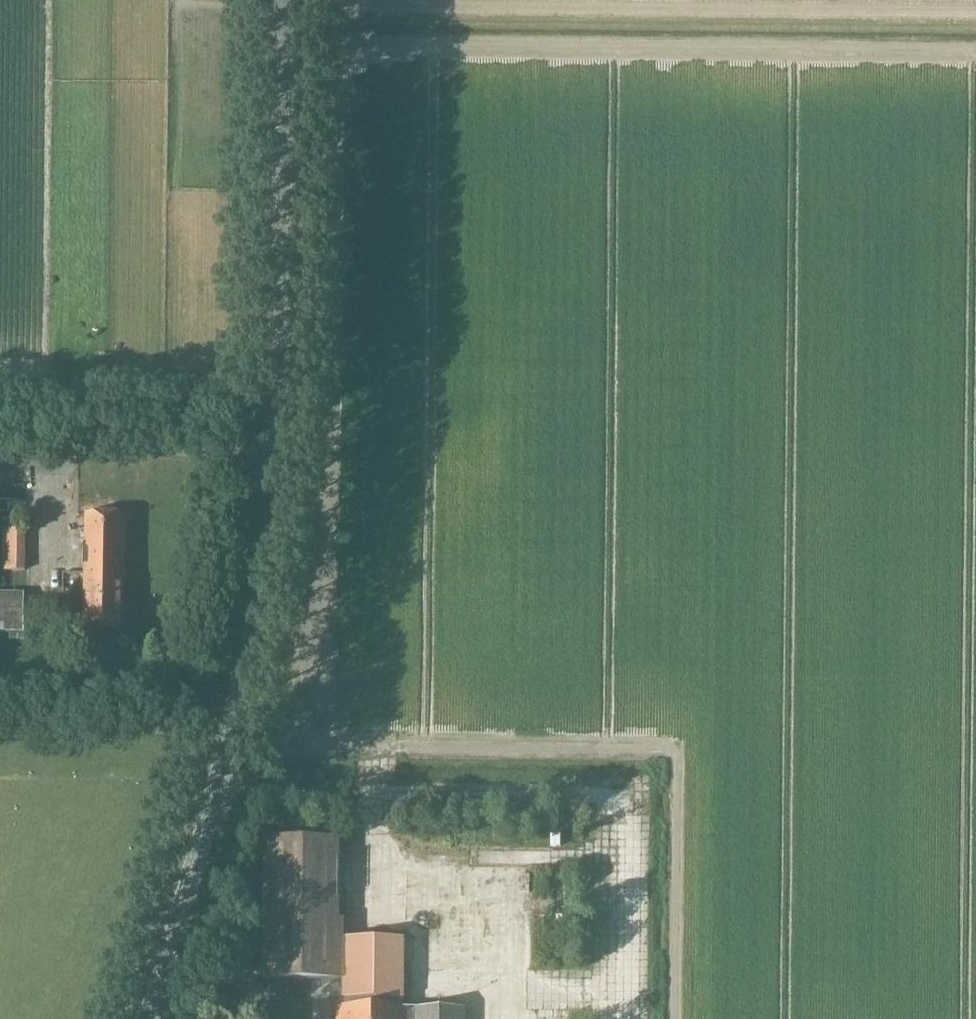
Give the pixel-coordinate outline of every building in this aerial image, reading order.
[(124,625),(126,513),(86,512),(84,624),(124,625)] [(26,570),(26,529),(3,529),(3,570),(26,570)] [(24,632),(25,593),(0,593),(0,631),(24,632)] [(264,838),(263,979),(344,979),(345,839),(264,838)] [(465,1008),(402,1008),(402,1000),(404,1000),(404,939),(368,938),(368,958),(351,958),(351,985),(344,985),(344,1000),(345,1000),(345,1008),(337,1008),(337,1018),(465,1018),(465,1008)]
